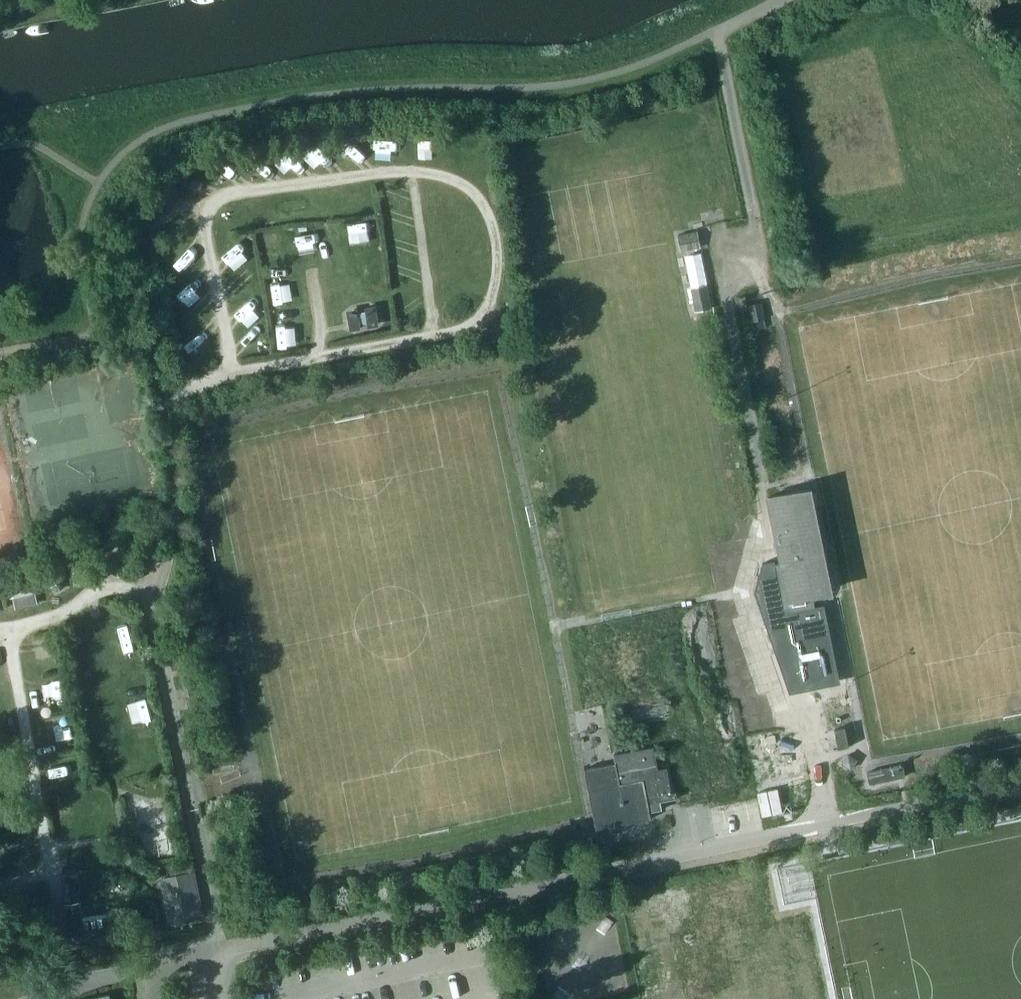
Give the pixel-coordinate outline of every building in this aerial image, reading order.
[(677,235),(681,251),(700,247),(697,230),(677,235)] [(690,288),(695,312),(711,308),(706,284),(690,288)] [(761,302),(749,305),(752,320),(764,318),(761,302)] [(354,309),(348,315),(349,326),(358,329),(360,324),(367,322),(371,327),(378,321),(376,310),(367,307),(365,312),(366,316),(359,317),(358,313),(354,309)] [(486,331),(488,341),(506,338),(504,328),(486,331)] [(766,497),(788,600),(831,591),(809,488),(766,497)] [(588,766),(597,825),(666,814),(663,796),(807,774),(777,588),(593,618),(616,762),(588,766)] [(833,730),(837,749),(847,747),(843,728),(833,730)] [(841,763),(849,768),(855,760),(847,754),(841,763)] [(866,772),(868,784),(903,776),(901,765),(866,772)] [(161,878),(170,919),(179,917),(179,921),(191,918),(190,915),(201,913),(198,901),(196,901),(190,872),(161,878)] [(106,913),(82,916),(80,902),(64,904),(71,948),(115,941),(111,915),(106,913)]
